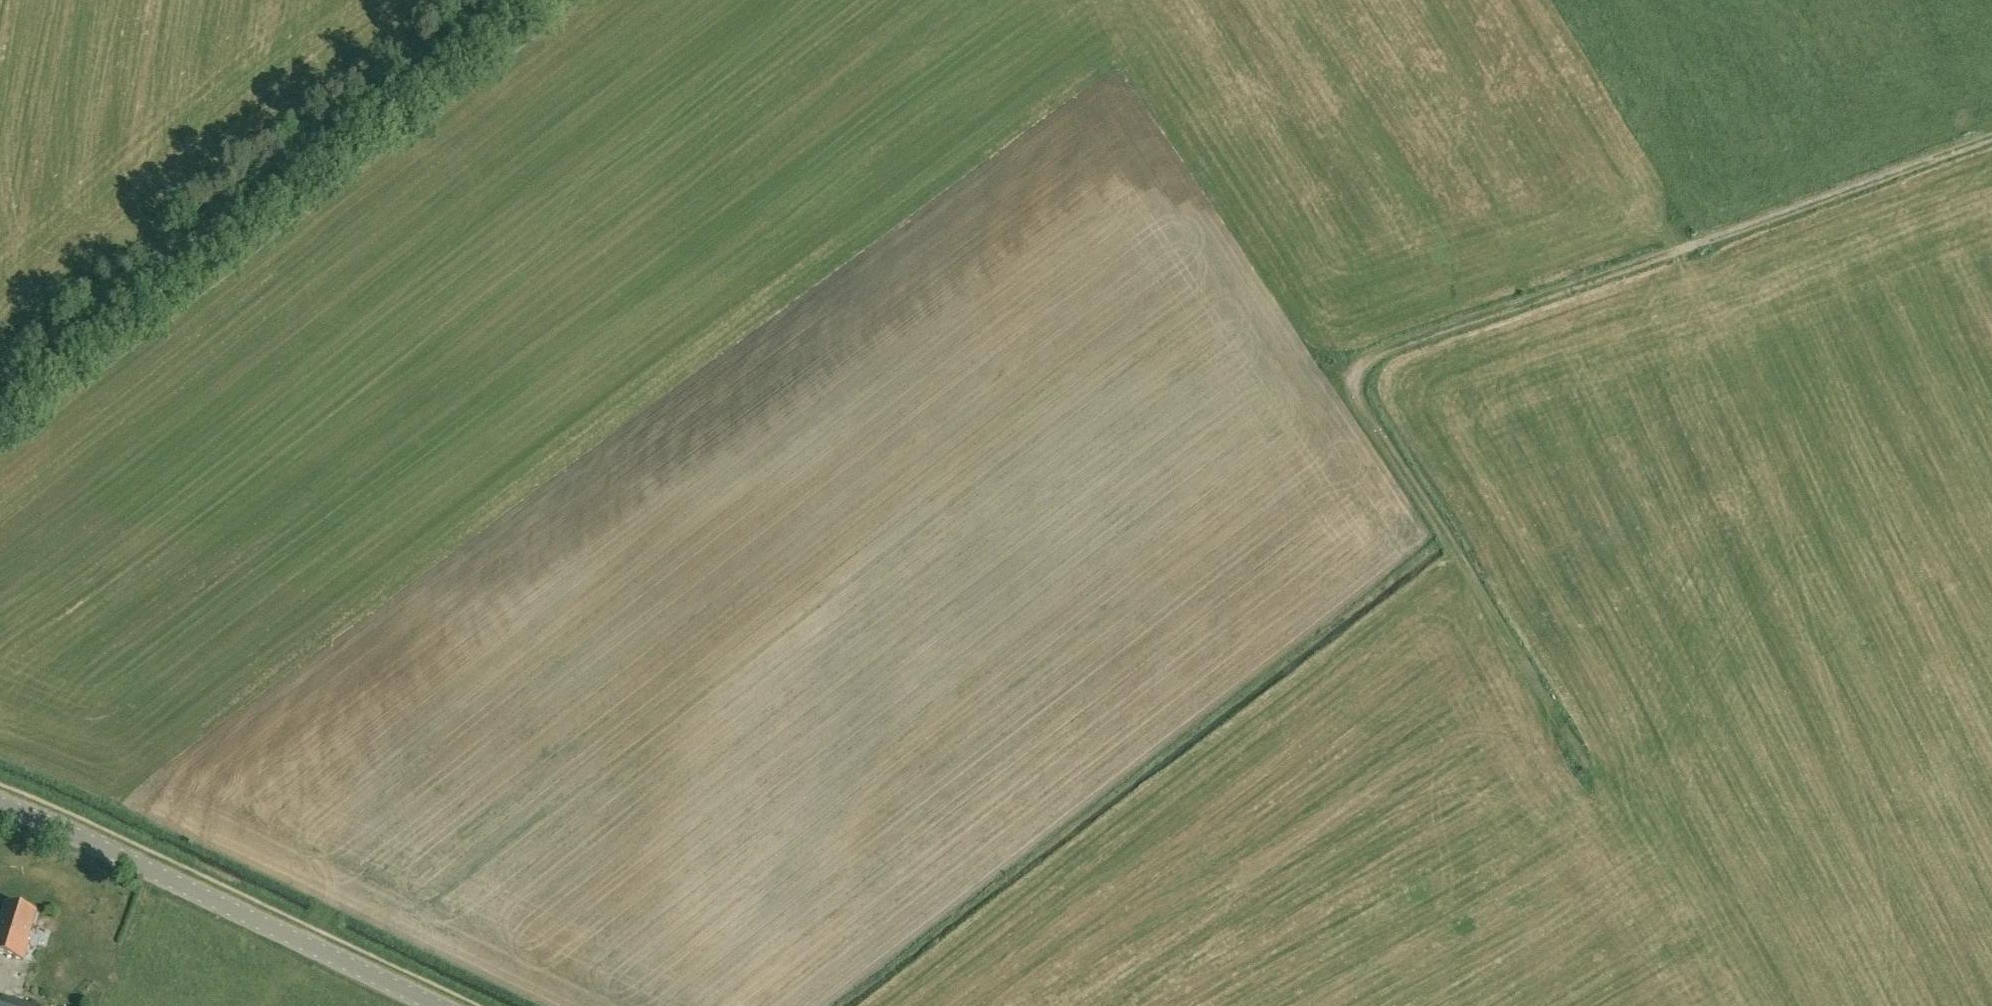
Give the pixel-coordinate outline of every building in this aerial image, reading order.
[(37,913),(7,904),(0,926),(0,954),(24,961),(30,942),(28,941),(37,913)] [(5,995),(1,1005),(39,1005),(5,995)]
